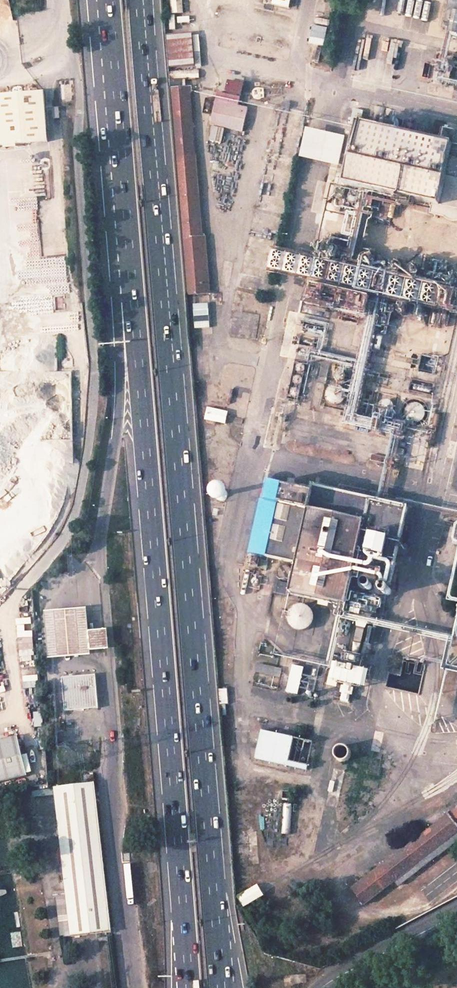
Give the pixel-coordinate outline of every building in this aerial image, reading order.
[(272,5),(288,8),(290,0),(273,0),(272,5)] [(445,31),(451,32),(449,44),(456,46),(456,41),(456,0),(452,0),(445,31)] [(313,27),(312,43),(326,44),(327,27),(313,27)] [(451,32),(445,31),(442,43),(449,44),(451,32)] [(193,34),(168,36),(171,68),(196,66),(193,34)] [(47,141),(43,91),(0,94),(0,145),(47,141)] [(218,93),(211,125),(243,132),(249,108),(239,106),(240,98),(218,93)] [(170,98),(186,298),(187,304),(209,301),(205,245),(202,246),(190,97),(170,98)] [(351,115),(345,146),(340,170),(338,180),(347,181),(358,131),(361,116),(351,115)] [(456,207),(456,141),(442,137),(438,148),(358,131),(347,181),(442,204),(456,207)] [(345,146),(307,138),(302,160),(340,170),(345,146)] [(442,204),(439,211),(456,215),(456,207),(442,204)] [(322,238),(317,263),(313,278),(309,300),(448,332),(456,292),(456,268),(322,238)] [(295,258),(281,254),(276,270),(291,274),(313,278),(317,263),(295,258)] [(203,417),(223,423),(226,410),(207,405),(203,417)] [(293,596),(347,607),(354,570),(395,578),(409,507),(317,487),(315,492),(271,483),(256,552),(300,562),(294,590),(278,587),(276,596),(292,599),(293,596)] [(227,489),(224,489),(222,490),(220,492),(220,494),(220,496),(221,498),(222,499),(224,500),(226,500),(228,500),(230,498),(231,496),(231,494),(230,491),(229,490),(227,489)] [(395,578),(354,570),(347,607),(329,698),(371,706),(395,578)] [(312,628),(312,606),(288,605),(288,627),(312,628)] [(89,609),(47,612),(50,658),(92,655),(92,651),(100,650),(110,649),(108,630),(98,630),(91,631),(89,609)] [(308,668),(296,665),(289,696),(301,698),(308,668)] [(285,672),(259,666),(257,675),(283,679),(285,672)] [(21,681),(35,682),(35,668),(21,667),(21,681)] [(65,709),(99,707),(96,675),(62,677),(65,709)] [(321,744),(264,733),(258,763),(314,774),(321,744)] [(0,741),(0,783),(27,776),(17,736),(0,741)] [(344,751),(346,752),(347,752),(349,752),(351,751),(353,749),(353,747),(353,745),(352,743),(350,741),(348,740),(345,741),(344,741),(343,743),(342,745),(342,746),(342,749),(344,751)] [(80,783),(54,787),(64,891),(69,933),(109,929),(94,780),(90,781),(80,783)] [(456,843),(456,814),(362,889),(373,903),(422,865),(424,868),(456,843)] [(242,905),(263,897),(258,885),(237,894),(242,905)] [(64,891),(54,892),(58,934),(69,933),(64,891)]
